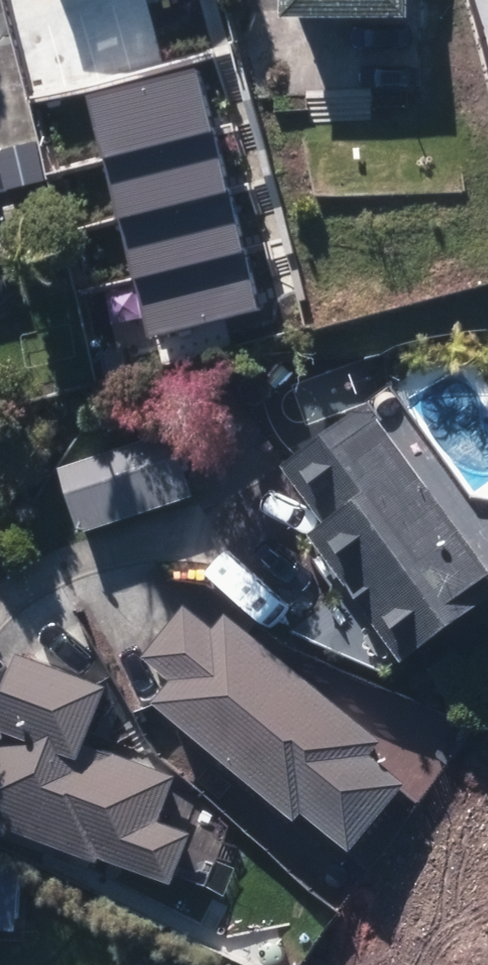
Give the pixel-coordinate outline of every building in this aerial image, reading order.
[(86,73),(180,53),(169,0),(70,0),(86,73)] [(282,29),(290,29),(405,28),(405,0),(282,0),(282,29)] [(39,93),(58,173),(124,158),(105,78),(39,93)] [(45,170),(38,142),(13,149),(20,176),(45,170)] [(401,673),(484,611),(480,608),(487,602),(487,541),(463,559),(371,435),(382,427),(373,414),(284,481),(324,534),(308,547),(401,673)] [(66,474),(86,541),(207,503),(188,437),(66,474)] [(168,686),(151,706),(272,809),(289,788),(334,826),(380,772),(358,753),(371,738),(228,617),(213,635),(183,609),(139,662),(168,686)] [(0,677),(0,830),(141,879),(178,778),(88,747),(108,688),(8,653),(0,677)]
